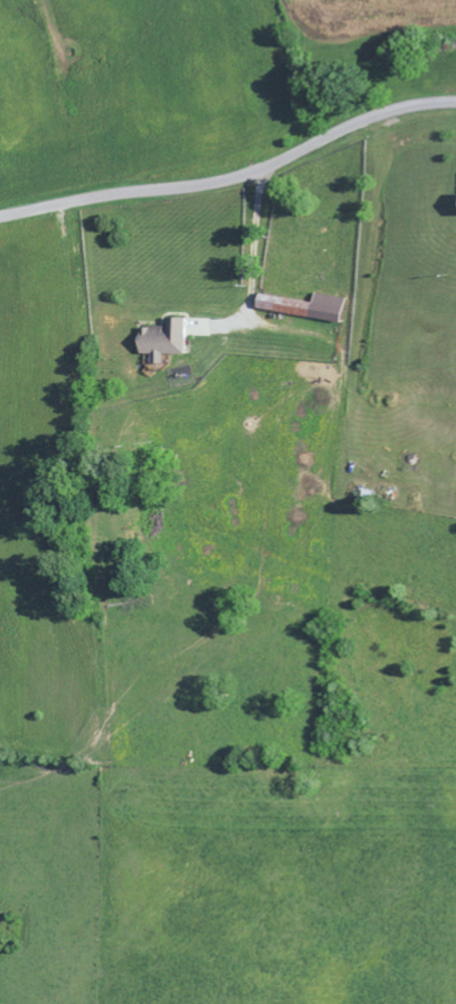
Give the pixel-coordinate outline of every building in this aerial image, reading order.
[(351,297),(320,294),(319,301),(266,295),(265,311),(348,320),(351,297)] [(194,355),(194,318),(177,318),(177,326),(149,327),(150,354),(161,354),(161,363),(174,363),(174,355),(194,355)]
